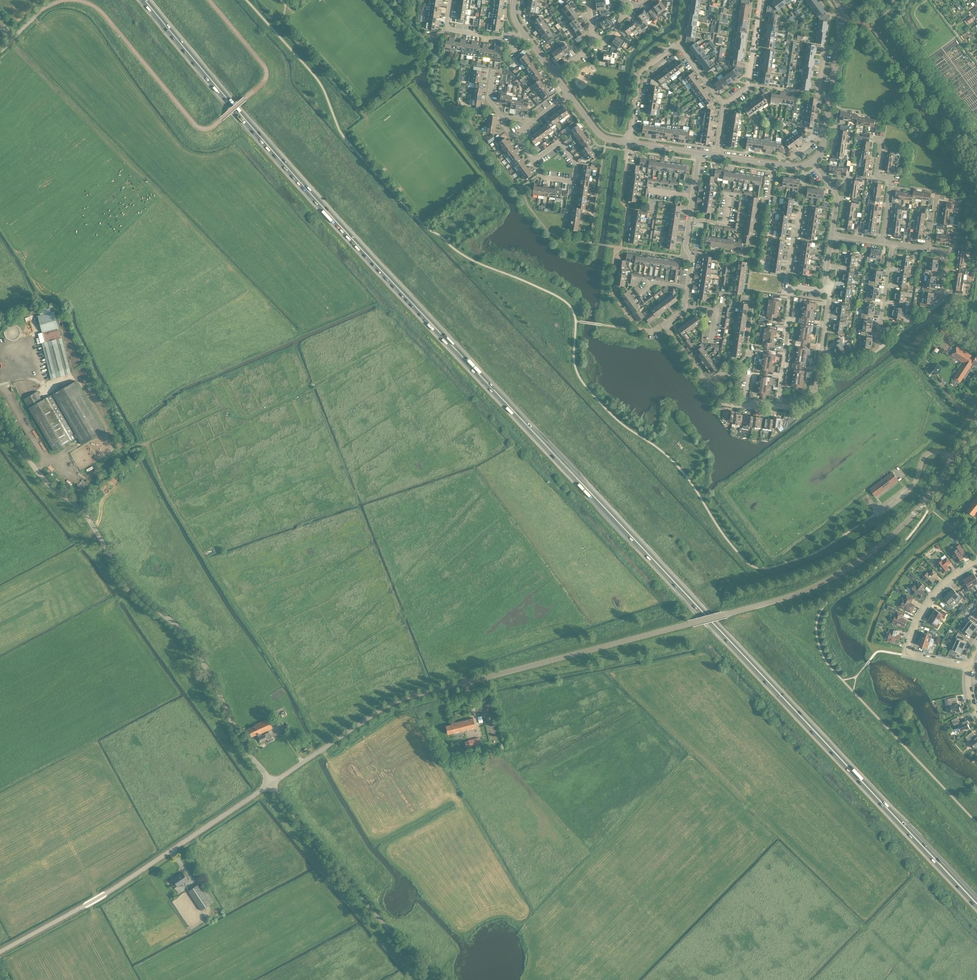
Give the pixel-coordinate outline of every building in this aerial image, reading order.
[(659,1),(658,0),(654,3),(655,4),(661,12),(667,8),(667,1),(665,1),(664,4),(663,5),(660,0),(659,1)] [(770,4),(775,11),(776,10),(777,10),(781,6),(777,0),(773,0),(774,2),(772,3),(770,4)] [(955,3),(959,10),(964,6),(960,0),(959,0),(955,3)] [(819,4),(817,2),(811,6),(814,11),(822,5),(820,3),(819,4)] [(564,6),(563,7),(560,9),(564,13),(572,7),(568,3),(564,6)] [(606,4),(596,5),(596,10),(600,10),(600,14),(601,13),(607,12),(608,12),(608,9),(606,9),(606,4)] [(661,12),(655,4),(650,7),(654,12),(651,14),(656,19),(663,14),(661,12)] [(768,7),(767,13),(774,14),(774,12),(775,11),(770,4),(769,5),(770,6),(768,7)] [(822,5),(814,11),(818,16),(824,11),(822,9),(824,8),(822,5)] [(536,7),(527,6),(526,11),(530,12),(529,17),(538,15),(538,13),(535,13),(536,7)] [(572,7),(564,13),(567,18),(575,12),(572,7)] [(656,19),(651,14),(649,15),(644,9),(640,13),(646,21),(648,19),(650,21),(652,20),(653,21),(656,19)] [(826,14),(824,11),(818,16),(820,18),(819,20),(826,21),(827,16),(825,14),(826,14)] [(578,16),(575,12),(567,18),(570,22),(575,18),(575,19),(578,16)] [(600,14),(602,18),(598,20),(601,25),(609,20),(607,15),(608,15),(607,12),(601,13),(600,14)] [(467,15),(458,13),(457,16),(456,16),(455,22),(465,24),(467,15)] [(646,21),(640,13),(635,16),(640,22),(637,24),(642,30),(645,28),(642,24),(646,21)] [(538,15),(529,17),(533,21),(532,22),(536,26),(543,21),(539,16),(539,17),(538,15)] [(570,22),(567,24),(571,29),(579,23),(575,19),(575,18),(570,22)] [(545,19),(543,21),(536,26),(539,30),(548,24),(545,19)] [(609,20),(601,25),(603,29),(608,27),(609,29),(615,26),(613,23),(610,25),(609,23),(611,22),(609,20)] [(632,22),(627,25),(633,32),(635,35),(638,33),(639,34),(643,31),(642,30),(637,24),(638,25),(636,27),(632,22)] [(579,23),(571,29),(574,33),(582,27),(579,23)] [(551,28),(548,24),(539,30),(542,35),(549,29),(551,28)] [(633,32),(627,25),(623,28),(627,34),(624,36),(628,40),(628,41),(632,38),(629,34),(633,32)] [(582,27),(574,33),(577,37),(575,39),(577,43),(582,39),(580,36),(585,32),(582,27)] [(553,34),(549,29),(542,35),(545,39),(549,36),(551,39),(560,32),(559,29),(553,34)] [(619,36),(619,38),(616,36),(613,40),(621,46),(624,42),(626,43),(628,40),(623,37),(622,38),(619,36)] [(694,38),(687,37),(686,42),(688,44),(687,44),(689,47),(696,42),(693,40),(694,38)] [(621,46),(613,40),(610,44),(613,46),(611,49),(616,51),(618,50),(617,49),(618,47),(620,48),(621,46)] [(491,49),(489,58),(495,59),(498,41),(495,41),(493,50),(491,49)] [(559,46),(565,54),(570,50),(564,42),(559,46)] [(696,42),(689,47),(691,49),(689,50),(691,53),(699,47),(696,42)] [(565,54),(559,46),(555,49),(561,57),(565,54)] [(701,50),(699,47),(691,53),(693,55),(694,54),(696,56),(705,50),(703,48),(701,50)] [(549,50),(546,52),(551,58),(553,56),(556,60),(561,57),(555,49),(551,52),(549,50)] [(604,51),(603,56),(615,58),(615,53),(616,53),(616,51),(611,49),(610,52),(604,51)] [(706,52),(705,50),(696,56),(697,58),(696,59),(698,62),(706,56),(704,54),(706,52)] [(525,54),(522,56),(520,54),(515,58),(518,62),(520,61),(522,64),(529,59),(525,54)] [(615,58),(603,56),(603,62),(608,63),(608,65),(615,66),(615,63),(614,63),(615,58)] [(706,56),(698,62),(700,64),(701,63),(703,65),(709,61),(706,56)] [(532,63),(529,59),(522,64),(525,68),(532,63)] [(684,67),(679,60),(677,62),(675,59),(674,59),(672,61),(680,71),(684,67)] [(741,61),(732,60),(729,59),(729,65),(730,65),(732,66),(735,66),(742,67),(745,68),(745,64),(740,64),(741,61)] [(680,71),(672,61),(670,62),(670,63),(672,65),(670,67),(675,74),(680,71)] [(709,61),(703,65),(704,68),(703,68),(705,71),(713,65),(709,61)] [(535,68),(532,63),(525,68),(529,73),(535,68)] [(665,66),(663,68),(670,78),(675,74),(670,67),(667,69),(665,66)] [(735,68),(732,70),(737,77),(737,76),(740,75),(739,74),(741,73),(742,67),(735,66),(735,68)] [(473,67),(473,70),(472,76),(483,78),(483,76),(481,75),(481,71),(480,71),(481,68),(473,67)] [(539,72),(535,68),(529,73),(532,77),(539,72)] [(663,72),(661,74),(666,81),(670,78),(663,68),(661,69),(663,72)] [(732,70),(728,73),(733,81),(736,79),(735,78),(737,77),(737,76),(737,77),(732,70)] [(694,71),(689,74),(684,79),(687,83),(694,78),(693,76),(696,74),(694,71)] [(542,77),(539,72),(532,77),(535,82),(536,82),(539,79),(539,80),(542,77)] [(728,73),(723,77),(728,83),(730,82),(731,83),(733,81),(728,73)] [(658,74),(651,80),(658,84),(660,83),(661,85),(666,81),(661,74),(658,75),(658,74)] [(723,77),(718,80),(724,88),(727,86),(726,85),(728,83),(723,77)] [(694,78),(687,83),(691,88),(701,80),(699,78),(696,80),(694,78)] [(536,82),(535,82),(532,84),(536,89),(543,84),(539,80),(539,79),(536,82)] [(658,84),(651,80),(649,88),(651,88),(650,91),(659,92),(660,86),(658,86),(658,84)] [(701,80),(691,88),(694,92),(701,87),(700,85),(702,83),(701,80)] [(724,88),(718,80),(714,84),(719,90),(721,89),(722,90),(724,88)] [(546,88),(543,84),(536,89),(539,93),(546,88)] [(508,87),(505,87),(505,90),(501,90),(499,103),(505,103),(507,93),(508,87)] [(701,87),(694,92),(697,97),(707,90),(706,87),(703,89),(701,87)] [(546,88),(539,93),(543,98),(549,94),(549,93),(546,88)] [(707,90),(697,97),(701,102),(708,96),(706,94),(709,92),(707,90)] [(760,98),(757,99),(763,106),(768,103),(766,101),(768,100),(766,91),(759,96),(760,98)] [(776,103),(777,94),(774,94),(774,93),(766,91),(768,100),(770,100),(770,102),(776,103)] [(788,96),(787,105),(787,107),(792,108),(793,106),(794,106),(795,101),(795,98),(796,94),(794,94),(795,93),(792,93),(791,96),(788,96)] [(708,96),(701,102),(704,106),(706,105),(707,107),(716,105),(711,98),(710,98),(708,96)] [(763,106),(757,99),(755,101),(753,98),(751,100),(758,110),(760,112),(765,109),(763,106)] [(751,104),(748,106),(754,113),(758,110),(751,100),(748,102),(751,104)] [(529,102),(523,101),(522,110),(527,111),(528,106),(532,106),(533,103),(529,103),(529,102)] [(705,109),(704,114),(713,116),(713,113),(715,113),(716,105),(707,107),(707,109),(705,109)] [(754,113),(748,106),(746,108),(744,105),(741,107),(749,117),(754,113)] [(564,107),(559,110),(564,117),(569,114),(564,107)] [(564,117),(559,110),(554,114),(559,120),(564,117)] [(848,121),(849,113),(841,112),(840,116),(838,116),(837,123),(840,123),(840,120),(848,121)] [(848,121),(857,122),(858,117),(858,115),(849,113),(848,121)] [(559,120),(554,114),(550,117),(555,124),(559,120)] [(555,124),(550,117),(545,121),(547,124),(548,124),(550,127),(551,127),(555,124)] [(857,122),(857,124),(865,126),(866,118),(858,117),(857,122)] [(875,119),(866,118),(865,126),(873,127),(873,130),(876,131),(877,124),(875,123),(875,119)] [(813,121),(804,120),(801,119),(800,126),(805,128),(813,133),(814,124),(813,124),(813,121)] [(547,124),(543,127),(548,134),(553,130),(551,127),(550,127),(548,124),(547,124)] [(574,134),(580,129),(577,124),(570,129),(574,134)] [(548,134),(543,127),(539,130),(544,137),(548,134)] [(840,130),(839,139),(846,140),(847,131),(847,129),(847,128),(840,127),(840,130)] [(802,128),(797,131),(803,138),(805,137),(806,138),(813,133),(805,128),(803,129),(802,128)] [(580,129),(574,134),(577,139),(584,134),(580,129)] [(544,137),(539,130),(534,134),(539,141),(544,137)] [(803,138),(797,131),(793,135),(800,145),(803,143),(801,140),(803,138)] [(486,139),(489,143),(495,139),(492,134),(486,139)] [(539,141),(534,134),(529,137),(534,144),(539,141)] [(584,134),(577,139),(581,143),(587,138),(584,134)] [(800,145),(793,135),(788,138),(794,145),(796,144),(798,146),(800,145)] [(505,138),(502,139),(501,137),(495,141),(497,143),(498,143),(502,147),(510,141),(509,139),(507,141),(505,138)] [(591,143),(587,138),(581,143),(584,148),(588,145),(591,143)] [(785,143),(783,144),(785,153),(792,148),(791,147),(794,145),(788,138),(784,142),(785,143)] [(862,149),(869,151),(870,142),(869,142),(870,139),(862,138),(862,141),(863,141),(862,149)] [(839,139),(837,147),(845,148),(846,140),(839,139)] [(512,142),(510,141),(502,147),(505,152),(512,147),(509,144),(512,142)] [(775,141),(774,150),(777,151),(777,152),(785,153),(783,144),(781,144),(781,142),(775,141)] [(584,148),(581,150),(584,155),(591,150),(588,145),(584,148)] [(514,150),(512,147),(505,152),(508,156),(517,150),(516,148),(514,150)] [(836,155),(833,155),(832,158),(833,158),(839,159),(840,157),(844,157),(845,148),(837,147),(836,155)] [(869,151),(862,149),(860,158),(863,158),(868,159),(869,151)] [(517,150),(508,156),(512,161),(518,156),(516,153),(519,151),(517,150)] [(594,154),(591,150),(584,155),(588,159),(594,154)] [(885,162),(893,163),(894,155),(899,155),(900,152),(891,151),(891,153),(887,153),(885,162)] [(518,156),(512,161),(515,166),(524,159),(523,157),(521,159),(518,156)] [(863,158),(861,167),(869,168),(870,159),(868,159),(863,158)] [(524,159),(515,166),(519,170),(525,165),(523,162),(525,161),(524,159)] [(893,163),(885,162),(884,170),(888,171),(888,173),(895,174),(895,171),(892,171),(893,163)] [(632,164),(630,173),(638,174),(639,169),(642,170),(643,168),(639,168),(639,166),(632,164)] [(525,165),(519,170),(522,175),(531,168),(530,166),(527,168),(525,165)] [(583,165),(582,168),(579,168),(579,170),(582,170),(581,174),(590,175),(592,175),(593,170),(590,169),(591,166),(583,165)] [(838,174),(839,167),(830,166),(829,173),(838,174)] [(848,168),(839,167),(838,174),(846,176),(848,168)] [(856,174),(856,178),(863,179),(863,176),(868,177),(869,168),(861,167),(860,175),(856,174)] [(531,168),(522,175),(525,179),(532,174),(530,171),(532,170),(531,168)] [(715,169),(714,177),(714,179),(717,179),(718,177),(723,178),(724,171),(715,169)] [(851,179),(850,188),(858,189),(859,181),(862,182),(863,179),(856,178),(856,180),(851,179)] [(794,179),(793,188),(798,188),(797,190),(801,191),(802,184),(799,183),(799,180),(794,179)] [(878,181),(871,180),(871,183),(874,184),(873,192),(881,193),(882,184),(878,183),(878,181)] [(804,191),(803,198),(806,198),(806,197),(811,197),(813,189),(807,188),(807,191),(804,191)] [(858,189),(850,188),(849,197),(853,198),(852,200),(859,201),(860,198),(856,197),(858,189)] [(818,189),(817,198),(822,199),(823,193),(825,194),(825,190),(818,189)] [(904,200),(905,192),(896,191),(895,195),(893,194),(892,201),(895,202),(896,198),(904,200)] [(913,191),(913,193),(913,198),(912,201),(916,201),(916,199),(921,200),(922,192),(913,191)] [(881,193),(873,192),(872,200),(869,199),(868,202),(875,203),(875,201),(879,202),(881,193)] [(905,192),(904,200),(912,201),(913,198),(913,193),(905,192)] [(922,192),(921,200),(929,201),(929,204),(932,205),(933,198),(930,197),(931,193),(922,192)] [(859,201),(852,200),(852,202),(848,202),(847,211),(854,212),(855,204),(859,204),(859,201)] [(875,203),(868,202),(868,205),(871,206),(870,214),(877,215),(879,206),(875,206),(875,203)] [(954,205),(947,204),(947,207),(943,206),(942,215),(949,216),(952,216),(953,213),(950,213),(950,208),(954,208),(954,205)] [(811,205),(810,212),(819,213),(819,208),(814,207),(814,205),(811,205)] [(895,209),(894,217),(901,219),(902,210),(904,210),(905,207),(903,207),(896,206),(895,209)] [(918,212),(917,221),(924,222),(926,213),(925,213),(926,211),(919,210),(919,212),(918,212)] [(854,212),(847,211),(845,219),(853,220),(853,217),(857,218),(858,212),(854,212)] [(877,215),(870,214),(869,223),(876,224),(877,215)] [(949,216),(942,215),(940,224),(940,226),(945,227),(947,227),(947,225),(948,225),(949,216)] [(894,217),(892,226),(900,227),(901,219),(894,217)] [(853,220),(845,219),(844,228),(848,229),(848,231),(855,232),(855,229),(852,228),(853,220)] [(917,221),(916,227),(914,226),(913,229),(916,230),(923,231),(924,222),(917,221)] [(864,229),(864,230),(864,233),(870,234),(871,232),(875,233),(876,224),(869,223),(868,229),(864,229)] [(900,227),(892,226),(891,235),(895,235),(895,238),(902,239),(902,236),(899,235),(900,227)] [(923,231),(916,230),(914,238),(911,237),(911,240),(917,241),(918,239),(922,239),(923,231)] [(945,242),(946,235),(937,233),(936,241),(945,242)] [(750,235),(743,234),(742,239),(738,239),(742,243),(749,244),(750,235)] [(946,235),(945,242),(954,244),(954,240),(957,240),(957,235),(955,234),(955,236),(946,235)] [(738,242),(733,241),(732,249),(741,250),(742,243),(738,239),(738,242)] [(868,253),(868,255),(867,260),(870,260),(871,257),(876,258),(877,249),(871,248),(871,253),(868,253)] [(966,255),(965,255),(966,251),(969,252),(969,249),(963,248),(962,250),(958,250),(957,258),(964,259),(967,260),(968,257),(966,255)] [(877,249),(876,258),(881,258),(880,262),(884,262),(885,255),(882,255),(883,250),(877,249)] [(847,255),(846,260),(855,261),(855,256),(859,257),(859,253),(852,252),(852,255),(847,255)] [(627,253),(626,261),(629,265),(629,261),(634,262),(635,254),(627,253)] [(901,257),(900,262),(909,264),(909,261),(912,261),(912,259),(913,259),(913,256),(907,255),(906,258),(901,257)] [(930,264),(938,265),(939,260),(934,259),(934,256),(928,255),(927,258),(930,259),(930,264)] [(964,259),(957,258),(956,267),(960,268),(959,270),(966,271),(967,268),(963,268),(964,259)] [(618,259),(617,268),(625,269),(625,264),(629,265),(626,261),(618,259)] [(855,261),(846,260),(845,266),(850,266),(850,269),(857,270),(857,267),(854,267),(855,261)] [(909,264),(900,262),(899,268),(904,269),(904,271),(911,272),(911,269),(910,269),(911,267),(908,267),(909,264)] [(938,265),(930,264),(929,269),(926,269),(925,272),(932,273),(932,270),(937,271),(938,265)] [(873,275),(882,277),(882,271),(877,270),(878,267),(871,266),(870,270),(874,270),(873,275)] [(857,270),(850,269),(850,272),(844,271),(844,277),(852,278),(853,273),(856,273),(857,270)] [(966,271),(959,270),(959,273),(955,272),(954,281),(963,282),(964,274),(967,274),(967,272),(966,271)] [(899,273),(898,279),(906,280),(907,275),(910,276),(911,272),(904,271),(904,274),(899,273)] [(932,273),(925,272),(925,275),(928,276),(927,281),(936,282),(937,276),(931,276),(932,273)] [(869,280),(868,283),(875,284),(876,281),(881,282),(882,277),(873,275),(872,281),(869,280)] [(852,278),(844,277),(843,282),(848,283),(847,286),(854,287),(855,284),(851,283),(852,278)] [(624,280),(615,279),(614,285),(616,285),(616,287),(620,287),(620,286),(624,286),(625,280),(624,280)] [(906,280),(898,279),(897,285),(902,285),(902,288),(908,289),(909,286),(906,286),(906,280)] [(923,285),(923,289),(929,290),(930,287),(935,288),(936,282),(927,281),(926,286),(923,285)] [(963,282),(954,281),(952,290),(956,290),(956,293),(963,294),(963,292),(962,290),(963,282)] [(875,284),(868,283),(868,286),(871,287),(870,292),(879,293),(880,288),(875,287),(875,284)] [(842,288),(841,293),(850,295),(851,289),(854,290),(854,287),(847,286),(847,288),(842,288)] [(908,289),(902,288),(901,291),(896,290),(895,296),(904,297),(905,292),(908,292),(908,289)] [(929,290),(923,289),(922,292),(925,292),(925,297),(933,299),(934,293),(929,292),(929,290)] [(631,295),(628,290),(621,296),(624,300),(631,295)] [(866,297),(866,300),(871,300),(873,301),(873,298),(878,299),(879,293),(870,292),(870,297),(866,297)] [(672,293),(667,296),(673,303),(677,300),(672,293)] [(706,294),(698,293),(697,299),(701,299),(701,301),(704,301),(705,300),(707,300),(708,294),(706,294)] [(850,295),(841,293),(840,299),(845,300),(845,302),(850,303),(852,303),(852,300),(849,300),(850,295)] [(773,294),(772,297),(772,300),(766,299),(766,305),(768,305),(767,308),(772,308),(774,297),(776,297),(779,298),(779,295),(773,294)] [(631,295),(624,300),(627,304),(626,305),(634,300),(635,299),(631,295)] [(667,296),(663,300),(668,307),(673,303),(667,296)] [(904,297),(895,296),(894,301),(900,302),(899,305),(906,306),(906,303),(903,302),(904,297)] [(774,297),(772,308),(778,309),(778,306),(780,307),(781,301),(776,300),(776,297),(774,297)] [(809,299),(798,297),(798,301),(802,302),(801,307),(803,307),(802,310),(808,311),(809,299)] [(933,299),(925,297),(924,303),(921,302),(920,305),(927,306),(927,303),(932,304),(933,299)] [(809,299),(808,311),(813,311),(813,309),(815,309),(816,303),(811,302),(811,299),(809,299)] [(871,300),(866,300),(864,299),(863,302),(867,303),(866,308),(875,309),(875,304),(870,303),(871,300)] [(637,304),(634,300),(626,305),(630,310),(637,304)] [(668,307),(663,300),(658,303),(659,304),(665,311),(664,310),(668,307)] [(837,304),(837,310),(845,311),(846,306),(849,306),(850,303),(845,302),(843,302),(843,305),(837,304)] [(640,309),(637,304),(630,310),(633,314),(639,310),(640,309)] [(665,311),(659,304),(655,307),(660,314),(665,311)] [(906,306),(899,305),(899,307),(894,307),(893,312),(902,314),(902,308),(906,309),(906,306)] [(660,314),(655,307),(650,310),(651,311),(656,318),(660,314)] [(765,307),(765,310),(764,316),(769,317),(769,320),(771,320),(772,308),(767,308),(765,307)] [(778,309),(772,308),(771,320),(773,320),(773,317),(778,318),(779,312),(777,312),(778,309)] [(862,313),(861,316),(868,317),(869,314),(874,315),(875,309),(866,308),(865,313),(862,313)] [(639,310),(633,314),(638,321),(644,317),(645,311),(642,314),(639,310)] [(808,311),(802,310),(802,313),(800,312),(799,318),(804,319),(804,322),(806,322),(808,311)] [(845,311),(837,310),(836,315),(841,316),(840,319),(847,320),(848,316),(844,316),(845,311)] [(58,328),(54,311),(38,315),(42,332),(58,328)] [(645,311),(644,317),(649,323),(656,318),(651,311),(647,314),(645,311)] [(808,311),(806,322),(808,322),(808,319),(814,320),(814,314),(812,314),(813,311),(808,311)] [(902,314),(893,312),(892,318),(897,319),(897,321),(904,322),(904,319),(901,319),(902,314)] [(695,315),(690,319),(696,326),(700,323),(695,315)] [(868,317),(861,316),(861,319),(864,320),(863,325),(872,326),(873,320),(868,320),(868,317)] [(696,326),(690,319),(686,322),(691,329),(696,326)] [(835,321),(834,326),(843,328),(844,322),(847,323),(847,320),(840,319),(840,321),(835,321)] [(686,322),(681,325),(687,332),(691,329),(686,322)] [(806,322),(804,322),(804,324),(798,324),(798,329),(800,330),(799,332),(804,333),(806,322)] [(808,322),(806,322),(804,333),(809,334),(810,331),(812,331),(813,326),(807,325),(808,322)] [(687,332),(681,325),(677,328),(682,336),(687,332)] [(768,337),(770,326),(768,325),(767,328),(762,327),(761,333),(763,334),(763,336),(768,337)] [(872,326),(863,325),(863,330),(859,330),(859,333),(861,333),(866,333),(866,331),(871,332),(872,326)] [(772,326),(770,326),(768,337),(773,338),(774,335),(776,335),(777,330),(771,329),(772,326)] [(843,328),(834,326),(833,332),(838,332),(838,335),(845,336),(845,333),(842,333),(843,328)] [(945,326),(940,333),(952,340),(956,333),(945,326)] [(804,333),(799,332),(799,335),(797,335),(796,341),(801,341),(801,344),(803,344),(804,333)] [(809,334),(804,333),(803,344),(805,345),(805,342),(810,343),(811,337),(809,337),(809,334)] [(866,333),(861,333),(861,336),(864,336),(863,342),(872,343),(873,337),(867,337),(868,334),(866,333)] [(39,336),(33,338),(36,350),(40,349),(39,347),(42,346),(39,336)] [(768,337),(763,336),(763,339),(761,339),(760,344),(765,345),(765,348),(767,348),(768,337)] [(768,337),(767,348),(769,349),(769,346),(774,347),(775,341),(773,341),(773,338),(768,337)] [(62,338),(48,341),(42,343),(51,379),(71,374),(62,338)] [(836,352),(843,347),(840,342),(843,340),(841,338),(835,342),(837,344),(833,347),(836,352)] [(688,339),(686,340),(684,342),(689,348),(691,347),(693,345),(688,339)] [(872,343),(863,342),(862,347),(859,346),(859,350),(865,351),(866,348),(871,348),(872,343)] [(803,344),(801,344),(800,347),(795,346),(794,352),(796,352),(796,355),(801,356),(803,344)] [(803,344),(801,356),(806,356),(806,354),(809,354),(809,348),(804,348),(805,345),(803,344)] [(697,356),(705,351),(701,346),(694,352),(697,356)] [(968,353),(957,346),(951,355),(964,363),(954,378),(960,382),(973,362),(976,365),(976,356),(976,358),(968,353)] [(846,351),(843,347),(836,352),(839,356),(844,353),(845,356),(851,352),(849,349),(846,351)] [(708,355),(705,351),(697,356),(701,360),(708,355)] [(731,351),(730,356),(726,359),(727,361),(734,357),(739,357),(740,352),(731,351)] [(767,362),(769,351),(767,351),(766,354),(761,353),(760,359),(762,359),(762,362),(767,362)] [(771,351),(769,351),(767,362),(772,363),(773,360),(775,361),(775,355),(770,354),(771,351)] [(711,359),(708,355),(701,360),(704,365),(711,359)] [(801,356),(796,355),(795,358),(793,357),(792,363),(798,364),(797,367),(799,367),(801,356)] [(801,356),(799,367),(801,367),(802,365),(807,365),(808,357),(806,356),(801,356)] [(711,359),(704,365),(707,369),(714,364),(711,359)] [(714,364),(707,369),(710,374),(719,367),(726,362),(724,360),(716,366),(714,364)] [(767,362),(762,362),(761,364),(759,364),(758,370),(764,371),(763,373),(765,374),(767,362)] [(772,363),(767,362),(765,374),(767,374),(768,371),(773,372),(774,366),(772,366),(772,363)] [(937,364),(932,365),(930,370),(934,373),(938,372),(940,368),(937,364)] [(799,367),(797,367),(797,369),(792,369),(791,374),(793,375),(792,377),(798,378),(799,367)] [(799,367),(798,378),(805,379),(806,371),(801,370),(801,367),(799,367)] [(765,374),(763,373),(763,376),(758,375),(757,381),(759,381),(759,384),(764,385),(765,374)] [(767,374),(765,374),(764,385),(769,386),(769,383),(771,383),(772,377),(767,377),(767,374)] [(798,378),(792,377),(792,380),(790,380),(789,386),(794,386),(794,389),(796,390),(798,378)] [(798,378),(796,390),(803,391),(805,379),(798,378)] [(76,381),(42,400),(37,391),(24,399),(54,451),(78,437),(82,444),(105,431),(76,381)] [(764,385),(759,384),(758,387),(756,387),(755,392),(760,393),(760,396),(762,396),(764,385)] [(769,386),(764,385),(762,396),(764,397),(764,394),(770,395),(770,389),(768,388),(769,386)] [(734,413),(734,411),(724,410),(723,417),(726,421),(732,422),(734,413)] [(732,422),(732,424),(741,425),(742,415),(734,413),(732,422)] [(752,426),(753,416),(744,415),(743,425),(752,426)] [(762,418),(753,416),(752,426),(761,428),(762,418)] [(773,417),(773,419),(772,427),(777,428),(779,431),(780,431),(784,428),(785,429),(788,426),(789,420),(783,420),(783,419),(773,417)] [(773,419),(764,418),(763,428),(772,429),(772,427),(773,419)] [(50,468),(57,478),(59,476),(53,467),(50,468)] [(871,490),(876,496),(898,479),(893,472),(886,477),(886,478),(871,490)] [(976,511),(976,496),(970,505),(970,506),(967,510),(973,516),(976,511)] [(957,562),(964,557),(962,554),(965,552),(960,544),(954,548),(955,550),(951,553),(957,562)] [(937,563),(937,564),(936,564),(943,572),(949,568),(947,565),(951,562),(947,557),(943,561),(942,560),(940,561),(939,561),(937,563)] [(925,574),(925,575),(921,579),(925,582),(926,580),(931,585),(935,579),(933,577),(937,573),(933,569),(929,573),(928,572),(926,572),(925,574)] [(969,577),(974,585),(976,583),(976,578),(974,574),(969,577)] [(974,585),(969,577),(964,580),(967,584),(964,586),(968,592),(972,589),(971,587),(974,585)] [(916,586),(915,585),(910,591),(920,598),(924,592),(922,590),(925,585),(920,582),(916,586)] [(957,602),(959,599),(960,600),(964,595),(960,591),(957,593),(953,589),(948,594),(957,602)] [(898,606),(903,609),(903,608),(911,612),(915,605),(910,603),(913,598),(906,594),(904,599),(902,598),(898,606)] [(957,602),(948,594),(944,598),(948,603),(946,605),(951,610),(955,605),(954,604),(957,602)] [(935,609),(932,614),(940,619),(942,616),(944,618),(947,613),(941,610),(940,612),(935,609)] [(894,619),(892,623),(896,624),(896,626),(898,625),(904,628),(907,620),(905,619),(903,614),(897,611),(894,619)] [(940,619),(932,614),(929,620),(933,623),(932,625),(937,629),(940,624),(938,623),(940,619)] [(976,632),(976,630),(976,629),(976,628),(976,627),(976,625),(974,623),(976,620),(970,615),(968,618),(970,620),(966,624),(976,632)] [(976,632),(966,624),(963,629),(960,627),(958,630),(964,635),(966,633),(970,636),(972,633),(974,634),(976,632)] [(887,641),(891,643),(892,641),(899,643),(901,636),(898,635),(899,631),(889,628),(888,632),(890,633),(887,641)] [(922,632),(920,638),(930,641),(931,638),(934,639),(935,636),(936,637),(937,633),(930,631),(929,634),(922,632)] [(957,638),(955,644),(965,648),(967,645),(965,645),(967,642),(962,640),(963,637),(957,634),(956,637),(957,638)] [(930,641),(920,638),(918,644),(925,647),(924,650),(931,652),(932,649),(931,649),(932,646),(928,645),(930,641)] [(965,648),(955,644),(953,646),(952,646),(947,656),(954,657),(957,652),(961,654),(963,651),(964,651),(965,648)] [(956,697),(947,698),(945,699),(946,708),(951,707),(951,710),(950,710),(950,712),(950,713),(951,713),(952,713),(956,713),(956,712),(961,712),(960,707),(961,706),(961,705),(958,705),(956,697)] [(958,717),(951,720),(955,729),(959,727),(959,729),(959,730),(959,731),(958,731),(958,732),(959,731),(959,732),(960,732),(961,732),(966,730),(968,729),(968,730),(970,729),(968,724),(969,723),(969,722),(969,721),(969,722),(968,721),(967,720),(966,721),(960,723),(958,717)] [(272,737),(269,732),(262,735),(261,733),(273,728),(268,718),(255,724),(256,725),(248,729),(251,737),(257,734),(260,742),(267,739),(267,740),(273,738),(272,737)] [(452,724),(450,725),(446,726),(448,734),(454,732),(454,733),(476,728),(473,718),(451,723),(452,724)] [(972,731),(965,737),(971,744),(972,743),(973,745),(973,746),(973,747),(973,748),(974,748),(975,748),(976,748),(976,747),(976,737),(972,731)] [(468,740),(469,746),(480,744),(478,738),(468,740)] [(188,880),(183,872),(173,879),(174,880),(171,882),(175,888),(177,886),(178,886),(188,880)] [(201,883),(188,891),(201,910),(214,902),(201,883)]
